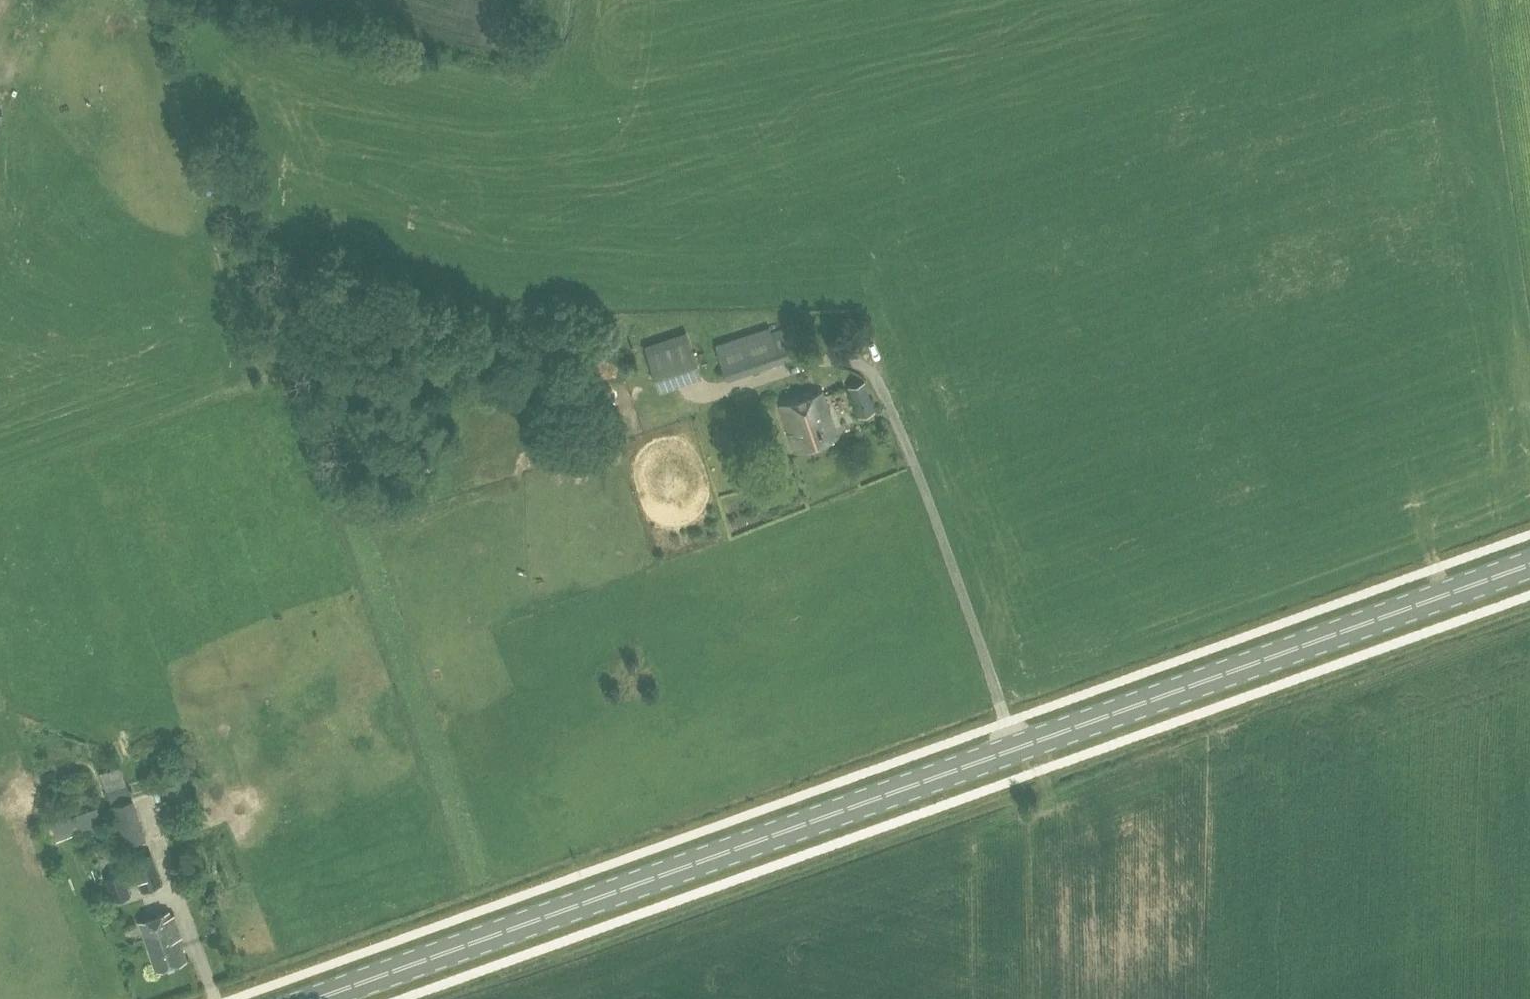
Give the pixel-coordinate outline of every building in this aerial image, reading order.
[(728,382),(794,359),(784,327),(770,332),(768,327),(716,344),(728,382)] [(644,346),(659,391),(701,377),(686,332),(644,346)] [(863,382),(847,388),(856,418),(874,412),(863,382)] [(796,453),(837,437),(820,392),(779,408),(796,453)] [(132,797),(131,797),(119,765),(100,772),(110,805),(124,844),(146,837),(132,797)] [(102,822),(96,807),(52,824),(57,838),(102,822)] [(152,851),(130,859),(141,892),(163,883),(152,851)] [(122,871),(104,877),(112,902),(131,895),(122,871)] [(155,971),(186,960),(168,911),(137,922),(155,971)]
